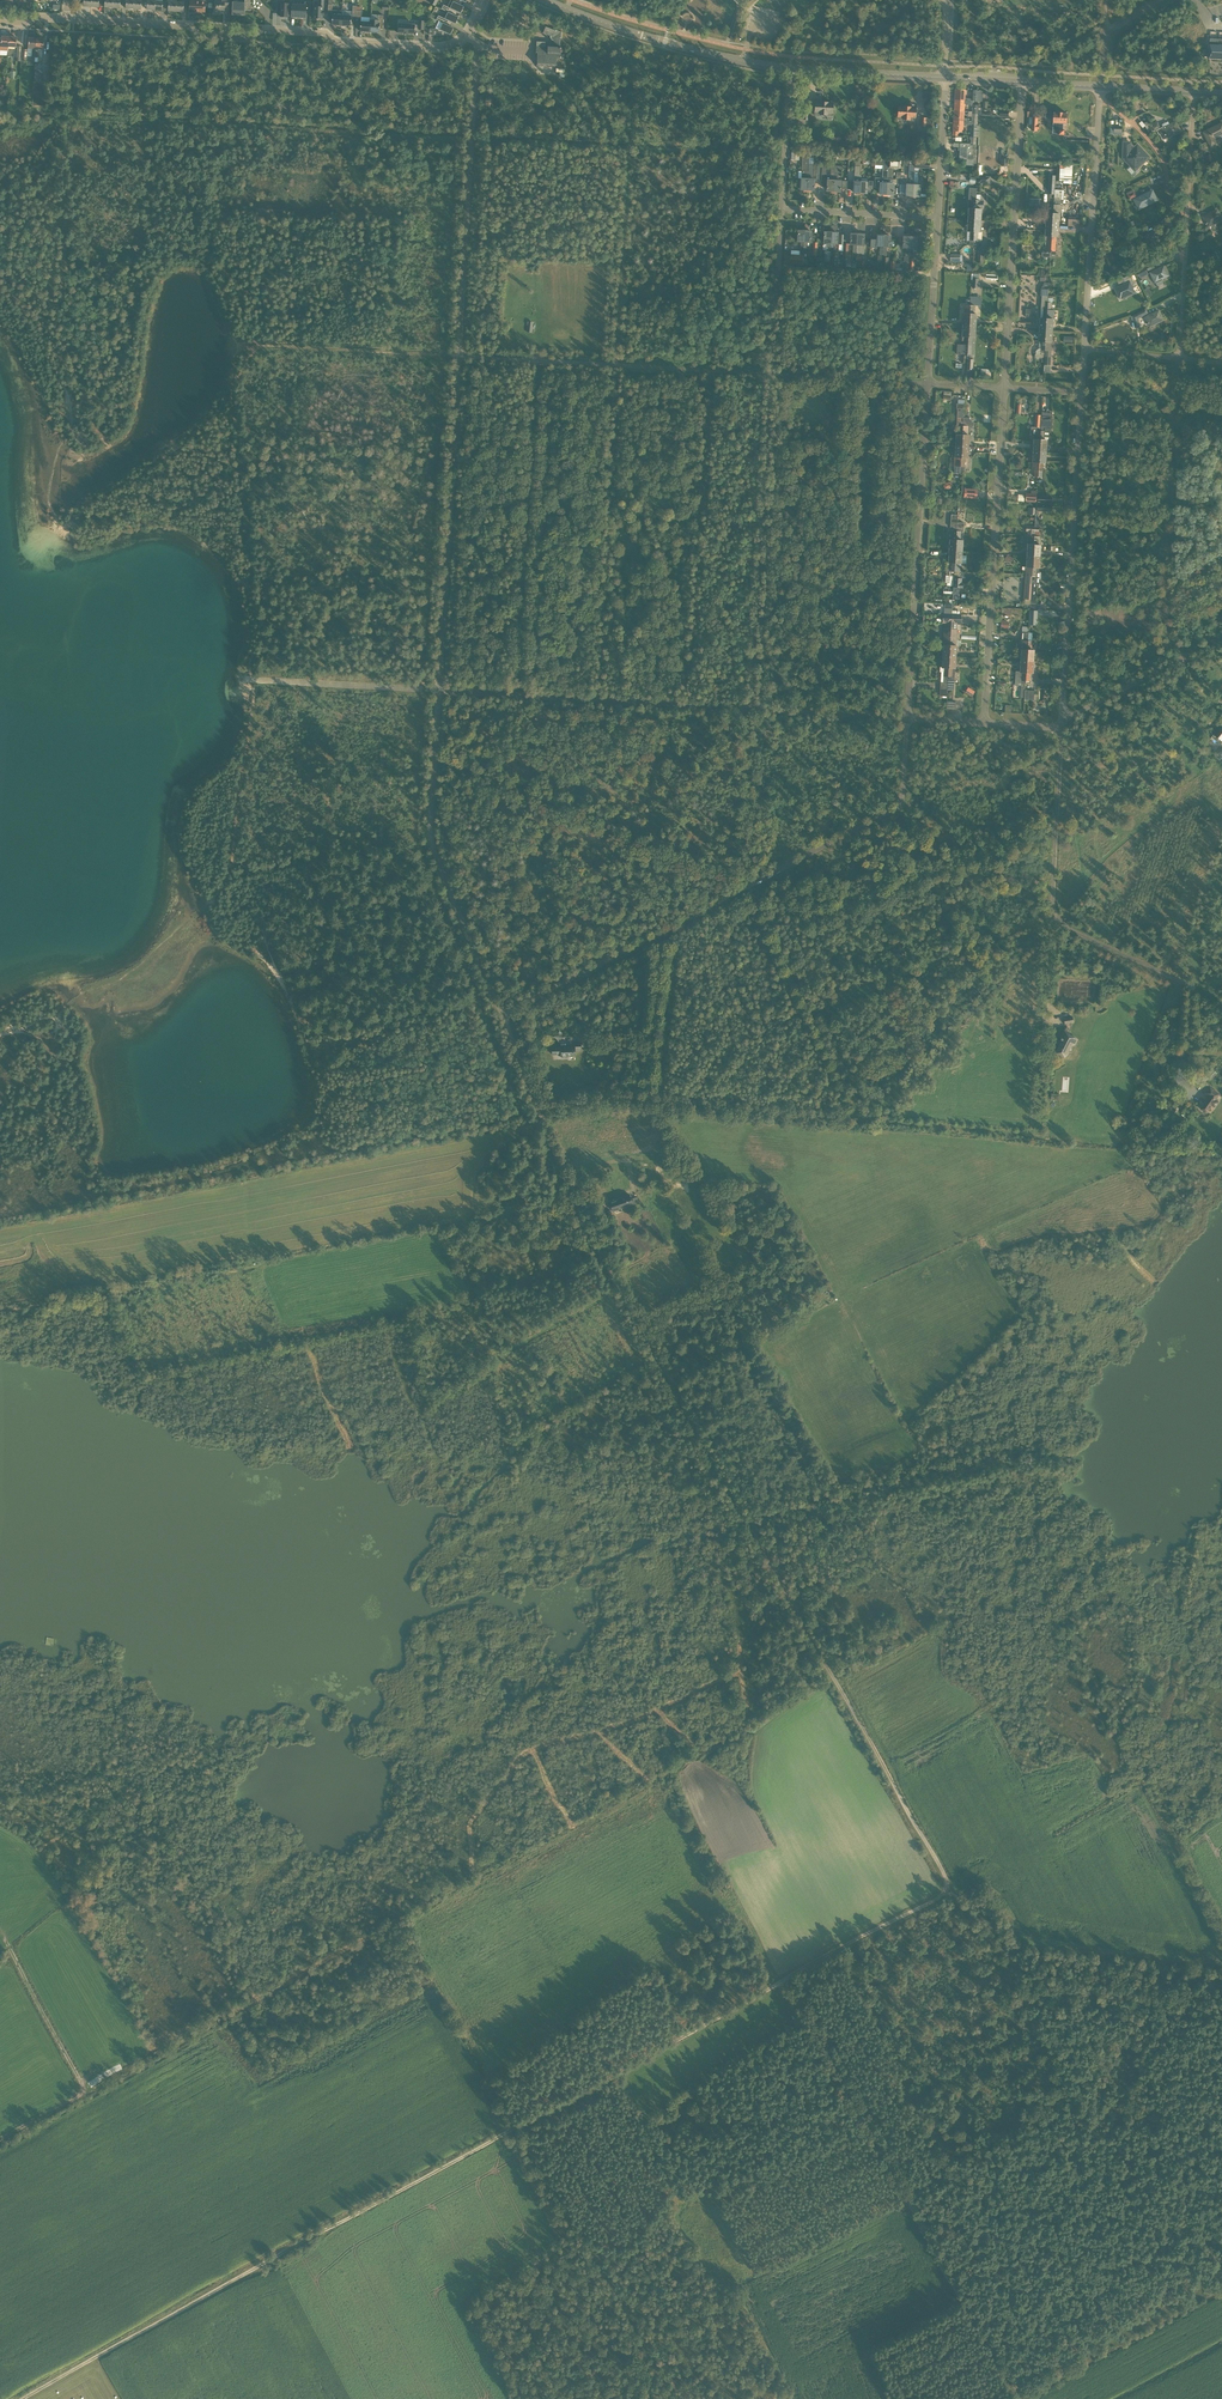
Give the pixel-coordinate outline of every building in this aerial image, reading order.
[(120,8),(120,2),(121,0),(113,0),(112,8),(120,8)] [(126,9),(134,9),(134,0),(127,0),(126,9)] [(141,9),(142,0),(134,0),(134,9),(141,9)] [(155,1),(148,0),(148,4),(147,10),(155,10),(155,1)] [(177,2),(177,0),(174,0),(174,2),(169,1),(169,5),(168,11),(176,11),(177,2)] [(205,2),(205,0),(201,0),(200,1),(190,1),(190,6),(190,12),(195,13),(195,11),(205,12),(205,6),(205,2)] [(215,7),(213,7),(213,13),(220,14),(220,10),(224,10),(225,7),(229,8),(229,0),(213,0),(213,2),(215,2),(215,7)] [(252,0),(245,0),(245,3),(238,3),(238,0),(233,0),(233,14),(242,15),(245,15),(245,10),(251,10),(252,0)] [(277,0),(277,9),(281,9),(281,17),(288,17),(288,10),(289,4),(284,4),(284,1),(277,0)] [(323,15),(324,15),(324,11),(323,11),(324,0),(323,0),(319,0),(319,7),(314,7),(313,19),(323,19),(323,15)] [(459,17),(456,16),(458,12),(461,13),(464,6),(450,0),(453,1),(450,8),(443,4),(441,9),(459,17)] [(155,10),(162,11),(163,5),(163,1),(155,1),(155,10)] [(289,4),(288,10),(292,10),(292,17),(299,18),(300,5),(294,4),(294,1),(289,1),(289,4)] [(176,11),(184,12),(184,6),(184,2),(177,2),(176,11)] [(300,5),(299,18),(306,18),(306,11),(310,11),(310,2),(305,2),(305,5),(300,5)] [(436,20),(453,28),(454,28),(451,26),(452,23),(455,24),(459,17),(441,9),(448,12),(445,18),(438,15),(437,17),(436,20)] [(341,27),(342,16),(332,15),(332,25),(336,25),(336,26),(341,27)] [(371,20),(370,22),(370,34),(370,33),(375,33),(375,32),(379,32),(380,29),(383,29),(384,15),(378,15),(378,20),(371,20)] [(352,16),(342,16),(341,27),(342,27),(347,26),(347,25),(351,26),(352,16)] [(436,20),(443,23),(440,29),(430,29),(429,35),(443,36),(445,32),(450,35),(453,28),(436,20)] [(415,25),(399,24),(398,33),(404,34),(408,34),(414,34),(414,30),(418,31),(418,29),(424,30),(424,21),(419,21),(419,25),(415,25)] [(370,22),(361,22),(360,31),(364,32),(370,33),(370,34),(370,22)] [(538,54),(537,66),(556,67),(556,69),(564,69),(565,59),(564,59),(564,47),(560,47),(561,38),(562,38),(562,32),(556,29),(556,30),(546,26),(543,33),(551,36),(550,37),(552,40),(553,40),(553,45),(545,44),(545,41),(537,41),(536,54),(538,54)] [(8,37),(1,36),(0,46),(0,50),(7,51),(8,37)] [(8,37),(7,51),(7,59),(11,59),(11,52),(14,52),(15,51),(15,47),(16,43),(16,37),(8,37)] [(36,38),(28,38),(27,48),(27,49),(22,49),(21,61),(22,61),(22,63),(26,64),(27,56),(35,57),(35,52),(35,49),(36,38)] [(35,49),(43,49),(43,39),(36,38),(35,49)] [(1216,39),(1210,39),(1209,59),(1221,60),(1221,39),(1216,39)] [(973,101),(973,99),(965,98),(966,90),(956,89),(955,100),(967,101),(967,102),(971,102),(971,105),(973,105),(973,101)] [(974,90),(973,99),(973,101),(982,101),(983,91),(974,90)] [(816,99),(815,115),(820,115),(828,115),(828,118),(833,119),(834,115),(832,115),(832,109),(833,103),(827,103),(825,101),(823,101),(821,102),(821,99),(816,99)] [(955,110),(964,111),(965,101),(967,102),(967,101),(955,100),(955,110)] [(898,113),(898,119),(909,120),(915,121),(915,111),(916,105),(910,104),(910,107),(909,107),(908,106),(905,106),(904,107),(898,107),(898,113)] [(966,122),(969,122),(970,118),(964,118),(964,111),(955,110),(954,121),(966,121),(966,122)] [(808,111),(799,111),(798,124),(805,125),(806,120),(808,120),(808,111)] [(1055,119),(1054,133),(1057,133),(1059,133),(1059,135),(1064,135),(1065,130),(1063,130),(1063,123),(1067,124),(1067,113),(1055,113),(1055,119)] [(954,121),(953,136),(959,136),(959,132),(963,132),(963,126),(966,126),(966,125),(971,125),(971,122),(969,122),(966,122),(966,121),(954,121)] [(1163,140),(1180,131),(1176,122),(1163,128),(1162,127),(1160,129),(1156,122),(1151,124),(1146,126),(1149,133),(1154,130),(1154,131),(1155,130),(1157,129),(1157,130),(1159,134),(1160,134),(1163,140)] [(1221,134),(1221,124),(1210,129),(1204,132),(1208,141),(1211,147),(1217,144),(1216,141),(1218,140),(1216,137),(1221,134)] [(976,137),(979,137),(980,125),(977,125),(972,125),(971,137),(976,137)] [(793,138),(793,147),(809,148),(810,142),(809,142),(810,138),(804,137),(803,142),(799,142),(799,138),(793,138)] [(1201,145),(1205,153),(1210,150),(1206,142),(1201,145)] [(971,144),(960,143),(960,159),(973,160),(973,164),(976,164),(977,151),(975,151),(976,145),(970,145),(971,144)] [(1131,146),(1124,146),(1123,158),(1135,170),(1144,162),(1143,161),(1148,156),(1138,145),(1132,150),(1130,150),(1131,146)] [(804,191),(807,192),(808,164),(809,158),(809,152),(809,151),(802,151),(802,157),(803,157),(802,170),(804,170),(804,179),(801,179),(801,189),(804,189),(804,191)] [(1205,158),(1207,162),(1208,161),(1209,162),(1214,160),(1210,153),(1206,155),(1207,157),(1205,158)] [(888,166),(888,160),(875,159),(875,165),(883,165),(882,178),(875,178),(875,181),(875,187),(880,187),(880,194),(883,194),(883,196),(886,196),(888,167),(888,166)] [(888,166),(888,167),(892,168),(899,168),(899,161),(888,160),(888,166)] [(913,198),(914,177),(914,167),(915,161),(910,161),(910,164),(909,164),(908,177),(910,178),(910,185),(907,185),(906,195),(910,196),(910,198),(913,198)] [(1072,175),(1072,172),(1073,169),(1072,169),(1072,168),(1073,165),(1064,164),(1057,164),(1057,172),(1056,172),(1056,180),(1067,180),(1067,175),(1072,175)] [(835,172),(835,166),(831,166),(831,181),(828,180),(827,185),(827,191),(831,191),(830,193),(833,193),(835,172)] [(860,195),(863,195),(863,193),(867,193),(867,189),(872,189),(873,183),(873,181),(869,181),(868,183),(867,183),(867,179),(866,178),(861,178),(860,195)] [(975,220),(977,195),(977,189),(970,188),(969,209),(969,220),(975,220)] [(1055,190),(1054,198),(1054,205),(1053,225),(1060,225),(1060,214),(1061,199),(1063,199),(1064,190),(1055,190)] [(1130,200),(1136,196),(1133,190),(1127,193),(1130,200)] [(1139,208),(1151,202),(1157,200),(1152,191),(1135,200),(1139,208)] [(977,195),(975,220),(982,220),(983,209),(982,209),(983,209),(983,206),(982,206),(983,205),(984,205),(984,201),(980,200),(981,195),(977,195)] [(1209,226),(1214,223),(1221,219),(1217,211),(1216,211),(1216,210),(1211,213),(1204,217),(1209,226)] [(974,240),(982,241),(982,232),(981,232),(982,220),(975,220),(974,240)] [(1051,257),(1051,251),(1053,225),(1046,224),(1046,236),(1047,236),(1046,248),(1043,248),(1042,256),(1051,257)] [(1059,237),(1060,225),(1053,225),(1051,251),(1055,251),(1056,236),(1059,237)] [(803,258),(805,229),(802,229),(802,231),(798,231),(798,237),(798,241),(801,241),(800,250),(800,255),(790,254),(790,263),(803,264),(803,258)] [(1158,229),(1145,235),(1151,246),(1160,242),(1165,239),(1161,231),(1159,232),(1158,229)] [(831,231),(828,231),(828,233),(824,232),(824,238),(824,243),(827,243),(826,251),(824,251),(824,258),(816,257),(816,265),(829,266),(831,231)] [(834,248),(834,243),(837,244),(838,233),(834,233),(834,231),(831,231),(829,266),(834,266),(835,249),(834,248)] [(856,261),(856,267),(864,267),(865,261),(861,261),(861,257),(857,257),(858,253),(860,253),(864,254),(864,243),(864,235),(860,234),(861,232),(858,232),(856,261)] [(884,234),(881,234),(881,236),(877,235),(877,240),(870,239),(870,247),(877,248),(877,246),(880,246),(879,255),(883,255),(884,234)] [(887,246),(890,247),(890,246),(893,246),(894,246),(894,245),(894,244),(894,243),(893,242),(890,242),(890,236),(887,236),(887,234),(884,234),(883,255),(886,255),(887,246)] [(1136,245),(1134,239),(1133,234),(1123,237),(1127,248),(1136,245)] [(909,256),(910,256),(910,258),(909,258),(908,269),(913,270),(914,258),(913,258),(913,248),(916,248),(917,238),(913,237),(913,235),(910,235),(909,256)] [(1119,235),(1111,238),(1111,239),(1113,245),(1120,243),(1119,240),(1121,240),(1119,236),(1119,235)] [(1144,267),(1135,271),(1137,275),(1146,270),(1144,267)] [(1158,269),(1151,273),(1155,282),(1157,286),(1164,283),(1162,278),(1163,278),(1168,275),(1164,267),(1158,269)] [(1125,284),(1115,289),(1120,299),(1125,297),(1124,294),(1128,292),(1129,295),(1135,292),(1132,288),(1136,286),(1130,274),(1123,278),(1125,282),(1125,284)] [(1041,318),(1040,329),(1046,330),(1048,302),(1049,289),(1041,289),(1041,296),(1042,296),(1041,310),(1044,310),(1043,318),(1041,318)] [(1133,317),(1130,318),(1131,321),(1133,321),(1135,328),(1140,326),(1138,319),(1138,318),(1143,316),(1148,313),(1146,310),(1141,312),(1132,316),(1133,317)] [(1159,311),(1153,313),(1146,317),(1150,326),(1163,319),(1159,311)] [(975,337),(975,326),(969,325),(967,355),(967,359),(968,359),(967,369),(972,370),(973,359),(971,359),(971,353),(972,337),(975,337)] [(1035,358),(1045,359),(1046,330),(1040,329),(1039,341),(1040,341),(1039,349),(1041,349),(1041,352),(1041,355),(1035,354),(1035,358)] [(1052,342),(1053,330),(1046,330),(1045,359),(1045,365),(1044,372),(1051,372),(1051,365),(1052,351),(1051,351),(1052,342)] [(1040,420),(1040,415),(1035,415),(1035,427),(1037,427),(1036,435),(1034,435),(1034,439),(1033,439),(1033,450),(1039,451),(1041,420),(1040,420)] [(1051,429),(1052,416),(1040,415),(1040,420),(1041,420),(1039,451),(1046,451),(1047,429),(1051,429)] [(967,458),(968,447),(961,446),(960,472),(964,472),(965,458),(967,458)] [(1038,477),(1042,477),(1042,471),(1043,462),(1045,463),(1046,451),(1039,451),(1038,477)] [(964,489),(964,497),(977,498),(977,490),(964,489)] [(957,515),(951,514),(950,527),(953,527),(952,540),(949,540),(949,551),(955,551),(957,515)] [(957,522),(955,551),(962,552),(963,540),(960,540),(960,531),(963,531),(964,523),(957,522)] [(1027,544),(1026,555),(1033,556),(1035,527),(1026,526),(1026,531),(1028,531),(1027,544)] [(954,572),(954,573),(958,574),(958,569),(961,569),(961,563),(966,563),(966,556),(962,556),(962,552),(955,551),(954,572)] [(1025,583),(1024,599),(1030,599),(1031,584),(1033,556),(1026,555),(1025,583)] [(946,575),(945,583),(947,583),(953,583),(953,578),(954,575),(946,575)] [(953,583),(953,593),(953,594),(958,594),(959,587),(962,587),(963,583),(961,583),(961,578),(953,578),(953,583)] [(1037,611),(1030,610),(1029,624),(1036,625),(1037,611)] [(944,628),(942,656),(949,656),(951,614),(943,613),(942,623),(945,623),(944,628)] [(949,656),(956,657),(956,645),(957,629),(956,629),(957,624),(960,624),(961,614),(952,614),(951,614),(949,656)] [(1028,641),(1027,641),(1028,632),(1022,632),(1021,641),(1024,641),(1023,649),(1021,649),(1020,660),(1027,661),(1028,641)] [(947,696),(947,690),(949,656),(942,656),(942,667),(944,667),(943,682),(940,682),(940,689),(940,696),(947,696)] [(947,690),(953,690),(954,678),(955,668),(956,657),(949,656),(947,690)] [(964,692),(972,696),(975,690),(967,687),(964,692)] [(1025,690),(1024,697),(1024,700),(1033,700),(1034,691),(1025,690)] [(1214,734),(1221,741),(1221,724),(1214,734)] [(1210,738),(1206,744),(1215,750),(1219,745),(1210,738)] [(1068,1034),(1069,1032),(1065,1030),(1061,1037),(1062,1037),(1062,1039),(1063,1039),(1057,1052),(1065,1056),(1072,1043),(1075,1044),(1078,1039),(1068,1034)] [(581,1049),(581,1043),(574,1043),(574,1047),(572,1047),(572,1040),(567,1040),(567,1047),(561,1047),(552,1047),(552,1054),(561,1054),(561,1058),(567,1057),(568,1057),(568,1056),(575,1055),(575,1051),(581,1050),(581,1049)] [(588,1049),(588,1058),(593,1058),(593,1055),(597,1054),(597,1048),(588,1049)] [(1213,1069),(1208,1075),(1212,1079),(1217,1073),(1213,1069)] [(1210,1096),(1201,1109),(1205,1112),(1207,1113),(1212,1106),(1215,1108),(1219,1101),(1218,1101),(1216,1099),(1220,1094),(1215,1091),(1211,1087),(1206,1093),(1210,1096)] [(696,1181),(678,1181),(678,1190),(696,1190),(696,1181)] [(609,1202),(612,1211),(633,1204),(630,1195),(609,1202)] [(674,1948),(665,1953),(669,1961),(678,1956),(674,1948)] [(98,2083),(123,2069),(120,2063),(95,2077),(98,2083)]
